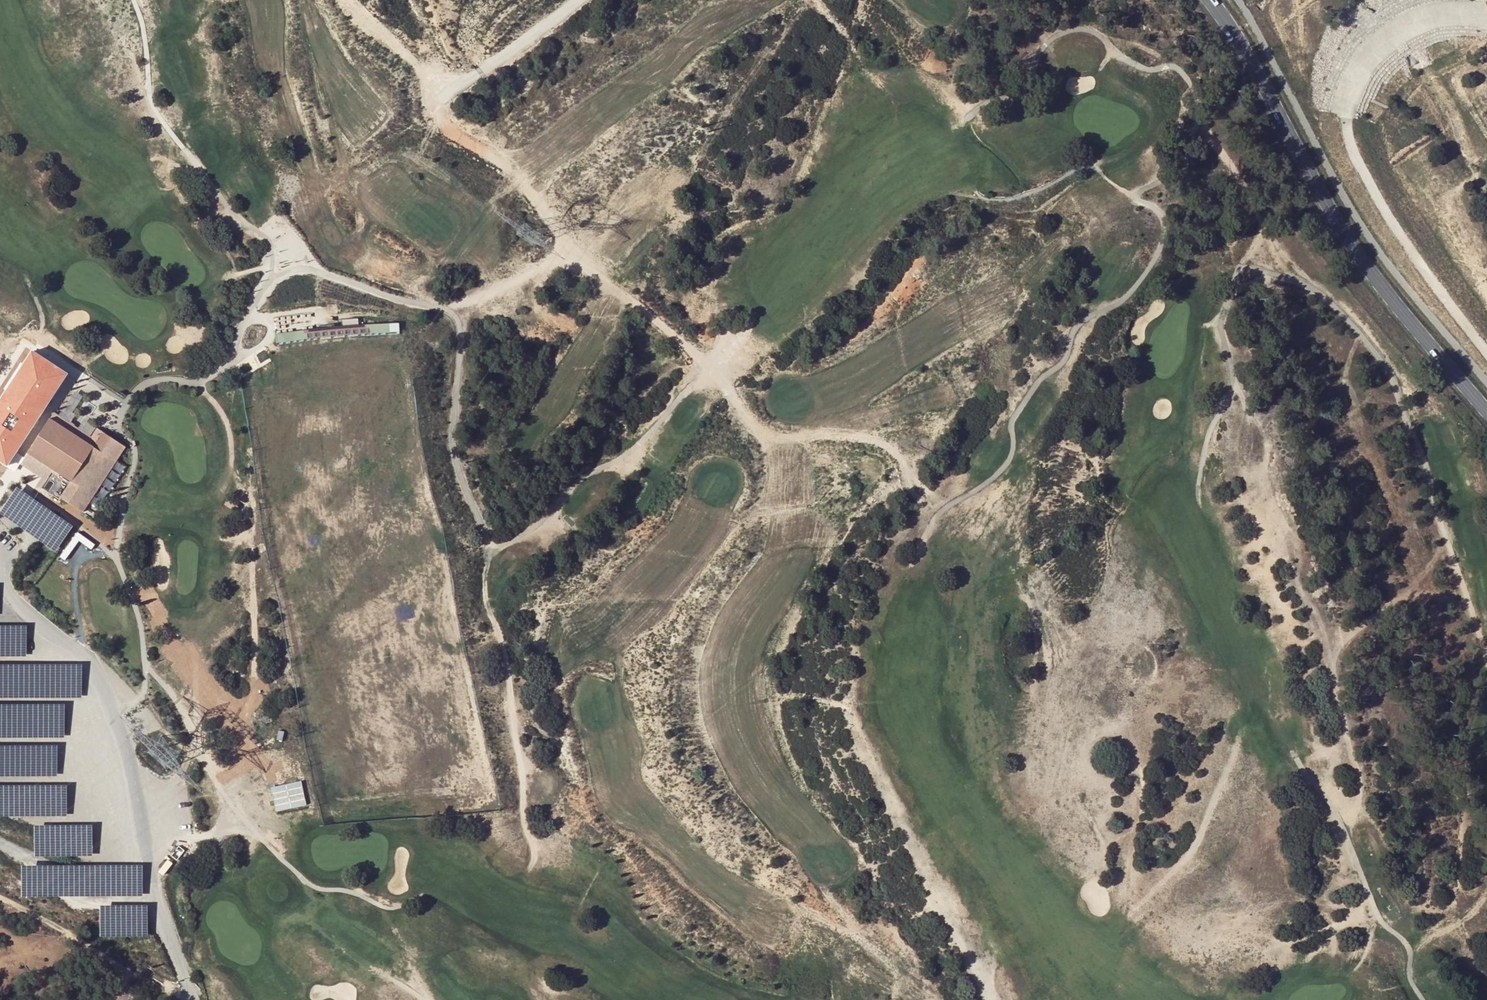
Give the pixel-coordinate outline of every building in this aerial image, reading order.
[(331,328),(275,335),(276,344),(332,338),(399,334),(398,325),(331,328)] [(55,364),(0,451),(0,452),(43,479),(38,486),(61,501),(62,499),(84,513),(126,447),(104,433),(94,448),(51,420),(54,415),(77,379),(55,364)] [(94,448),(104,433),(98,429),(92,439),(54,415),(51,420),(94,448)] [(229,500),(225,505),(236,512),(240,507),(229,500)] [(56,706),(56,734),(66,734),(65,706),(56,706)] [(279,731),(277,741),(283,742),(285,732),(279,731)] [(277,810),(308,805),(304,781),(274,785),(277,810)] [(158,871),(163,875),(173,864),(168,860),(158,871)]
